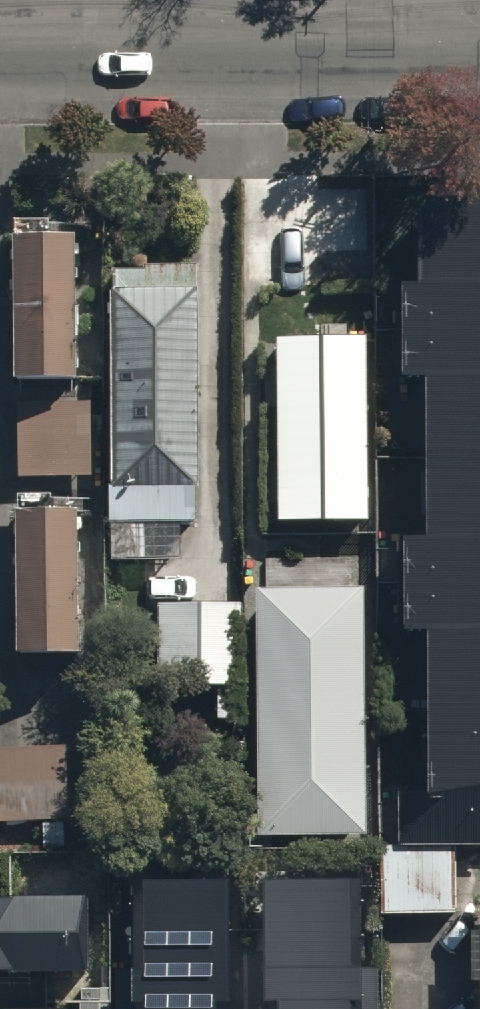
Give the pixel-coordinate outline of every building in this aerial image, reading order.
[(396,785),(397,846),(479,845),(479,218),(419,218),(420,302),(404,303),(405,387),(424,387),(426,545),(400,546),(401,650),(424,649),(426,784),(396,785)] [(76,381),(76,238),(13,238),(13,381),(76,381)] [(193,532),(191,262),(109,263),(111,532),(193,532)] [(366,335),(275,336),(278,520),(369,519),(366,335)] [(16,403),(17,479),(86,478),(85,403),(16,403)] [(80,664),(78,516),(16,516),(18,665),(80,664)] [(360,838),(358,593),(254,594),(256,839),(360,838)] [(246,700),(244,625),(161,626),(162,699),(246,700)] [(65,753),(0,756),(0,828),(68,825),(65,753)] [(384,919),(459,918),(459,848),(383,848),(384,919)] [(255,885),(256,1008),(274,1007),(274,1008),(358,1008),(357,885),(255,885)] [(221,893),(137,894),(137,975),(115,975),(116,1008),(222,1008),(221,893)] [(83,974),(83,903),(0,903),(0,974),(83,974)]
